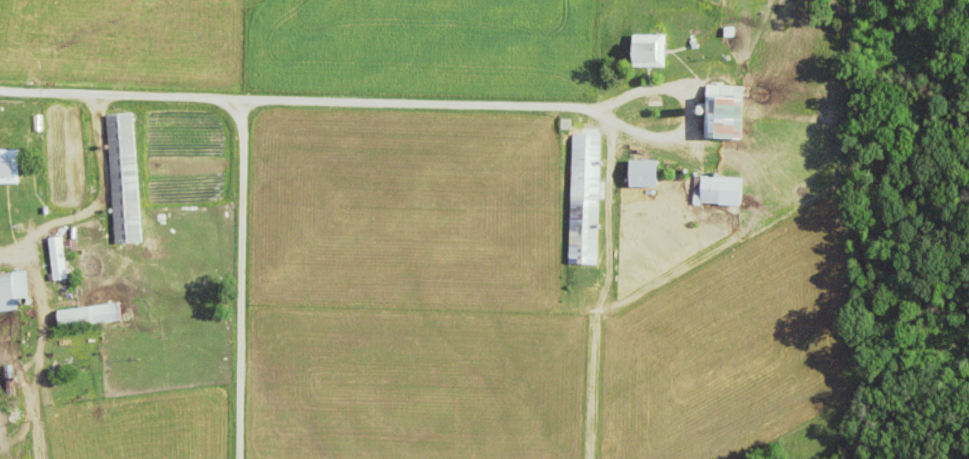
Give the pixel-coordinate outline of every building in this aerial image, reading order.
[(666,68),(666,36),(634,36),(633,67),(666,68)] [(744,86),(707,85),(706,138),(742,139),(744,86)] [(113,244),(140,243),(134,114),(108,115),(113,244)] [(573,135),(569,264),(581,264),(581,265),(598,265),(600,200),(601,200),(602,136),(573,135)] [(13,183),(13,163),(20,163),(20,150),(0,150),(0,183),(13,183)] [(630,161),(630,188),(657,188),(657,161),(630,161)] [(701,205),(741,206),(742,178),(702,178),(701,205)] [(55,282),(68,280),(62,237),(48,239),(55,282)] [(20,299),(29,298),(28,274),(0,274),(0,313),(21,312),(20,299)] [(58,311),(59,326),(72,324),(73,327),(123,322),(121,304),(58,311)]
